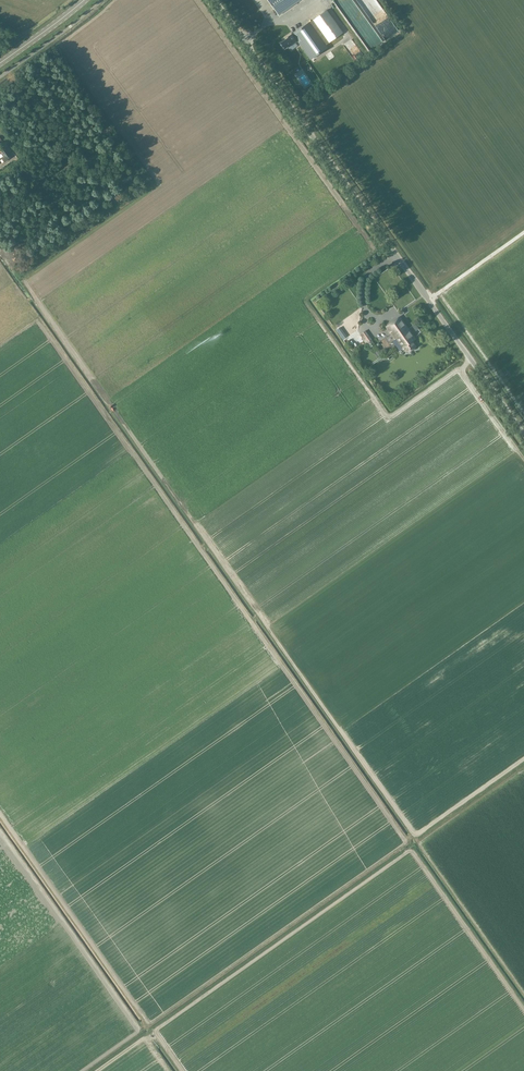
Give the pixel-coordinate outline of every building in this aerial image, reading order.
[(276,12),(293,0),(267,0),(276,12)] [(346,9),(351,5),(346,1),(342,5),(346,9)] [(297,41),(298,42),(311,60),(327,48),(325,45),(342,33),(326,10),(292,34),(297,41)] [(343,18),(347,25),(362,18),(359,11),(343,18)] [(352,27),(355,31),(366,24),(364,20),(352,27)] [(358,34),(360,38),(372,31),(370,27),(358,34)] [(297,41),(292,34),(292,35),(291,35),(287,37),(288,38),(280,44),(284,49),(288,47),(288,48),(297,41)] [(2,159),(4,162),(11,158),(5,148),(1,151),(5,156),(2,159)] [(403,347),(405,350),(405,351),(405,352),(406,353),(407,353),(408,353),(409,353),(410,352),(410,351),(410,350),(415,347),(412,341),(415,339),(399,317),(386,326),(401,349),(403,347)] [(366,344),(371,340),(365,331),(360,335),(366,344)]
